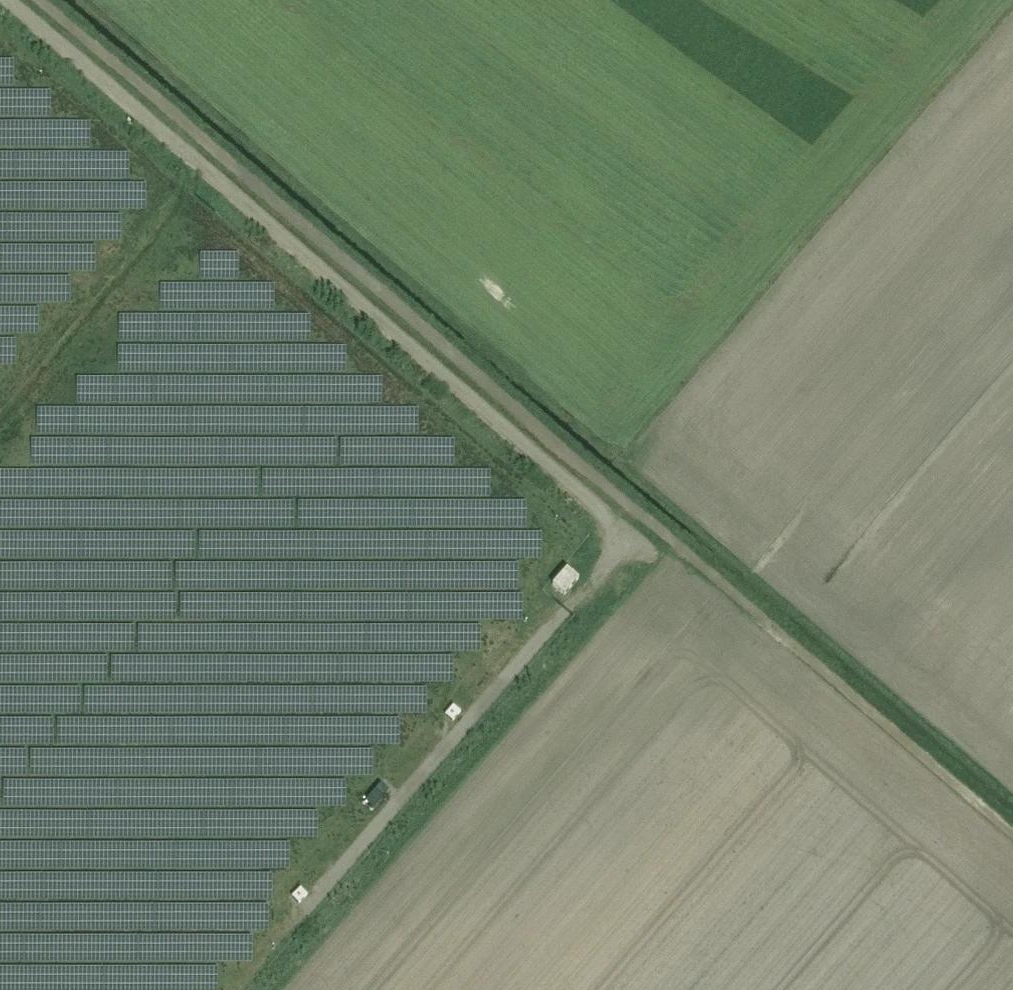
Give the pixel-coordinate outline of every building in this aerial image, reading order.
[(566,568),(552,585),(565,595),(579,579),(566,568)]
